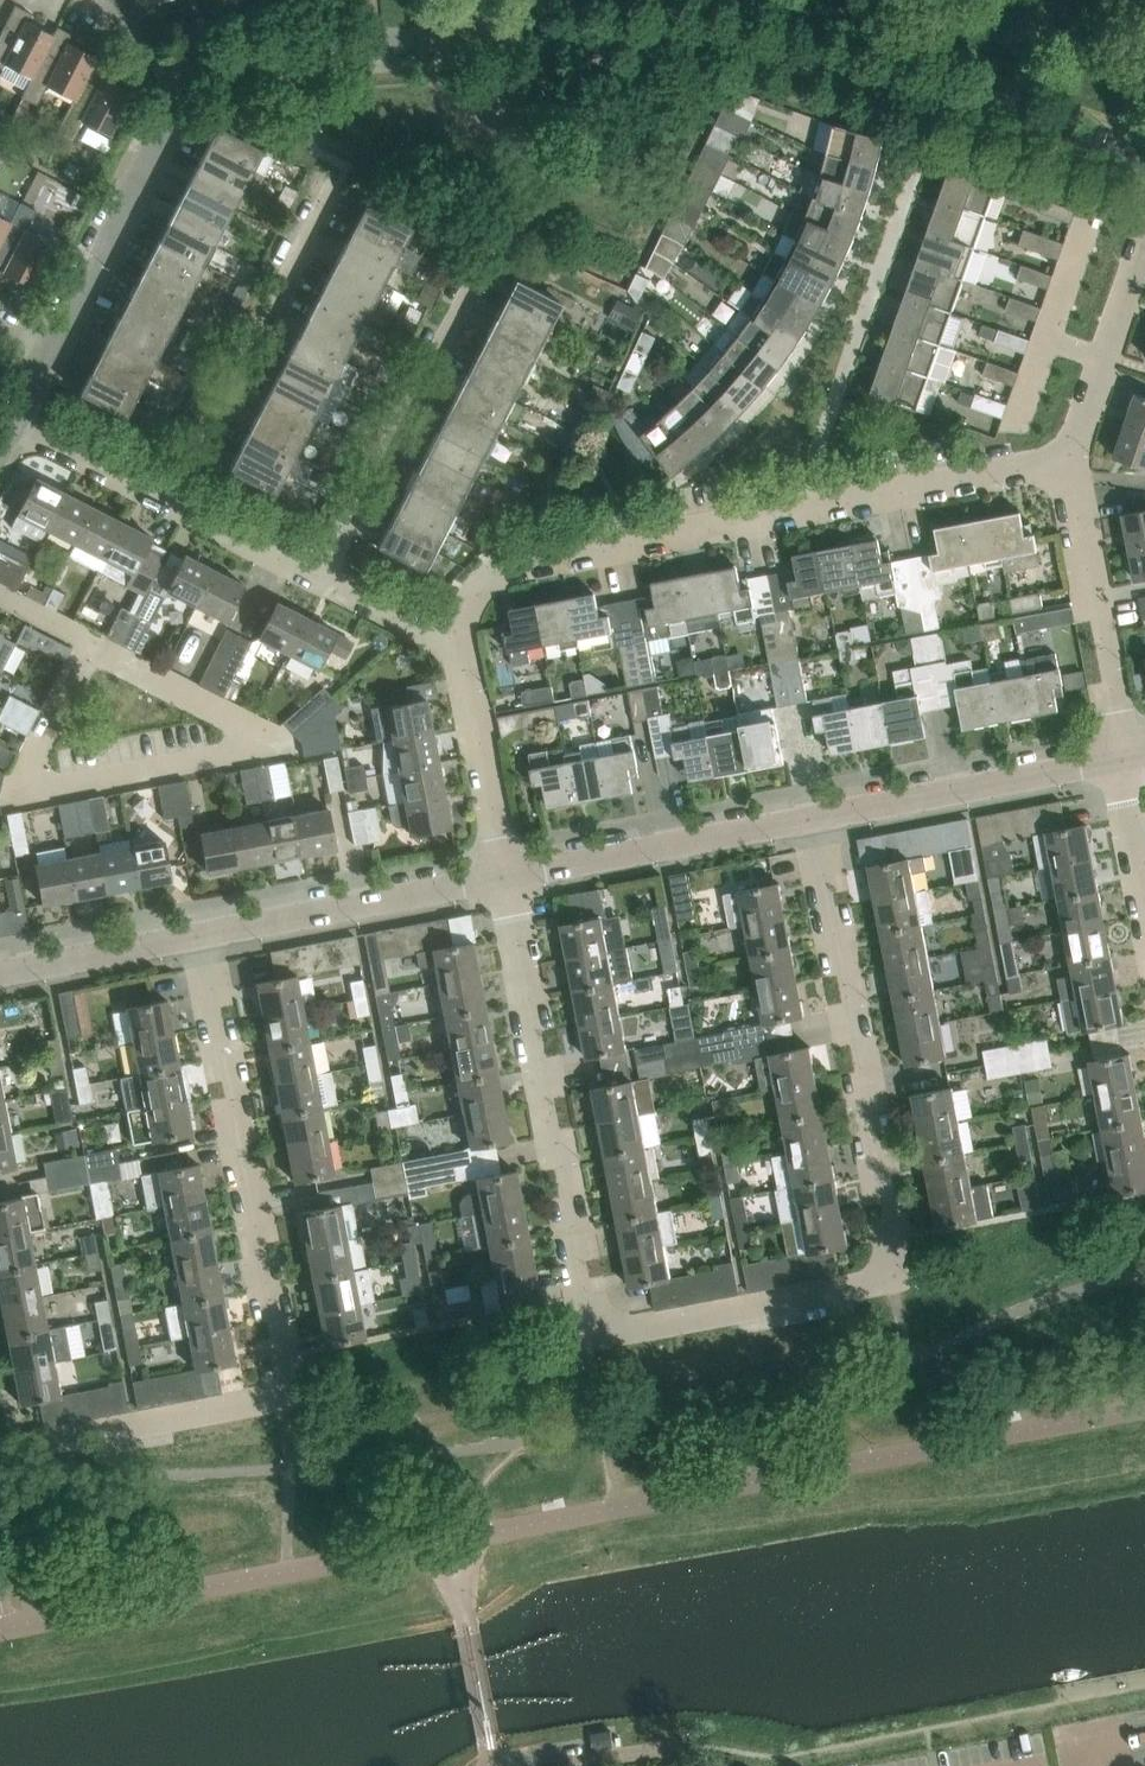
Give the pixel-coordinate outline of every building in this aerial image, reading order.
[(21,97),(53,34),(26,21),(31,13),(15,5),(14,5),(0,33),(0,71),(4,64),(30,77),(20,96),(21,97)] [(55,132),(56,132),(95,56),(69,43),(73,35),(57,26),(53,34),(21,97),(36,105),(46,85),(72,99),(55,132)] [(95,56),(56,132),(72,140),(82,121),(109,135),(132,91),(131,90),(130,91),(104,78),(108,70),(94,62),(97,55),(96,55),(95,56)] [(729,98),(724,106),(737,113),(747,93),(734,89),(730,98),(729,98)] [(724,106),(716,124),(738,135),(744,138),(753,120),(737,113),(724,106)] [(820,119),(812,149),(827,153),(878,166),(881,154),(884,142),(885,137),(834,124),(820,119)] [(707,142),(720,149),(729,153),(738,136),(738,135),(716,124),(711,134),(707,142)] [(217,125),(207,145),(264,175),(274,155),(263,149),(217,125)] [(35,137),(28,150),(43,157),(50,144),(35,137)] [(0,141),(0,157),(7,161),(13,148),(0,141)] [(707,142),(703,151),(716,157),(720,149),(707,142)] [(207,145),(197,164),(243,188),(254,194),(264,175),(207,145)] [(827,153),(821,175),(871,190),(875,178),(878,166),(827,153)] [(702,185),(712,191),(722,172),(698,160),(689,179),(702,185)] [(197,164),(187,183),(234,207),(243,188),(197,164)] [(951,165),(939,199),(986,215),(998,182),(951,165)] [(51,177),(37,169),(32,178),(46,185),(51,177)] [(802,192),(814,196),(863,214),(867,202),(871,190),(821,175),(809,171),(802,192)] [(703,209),(712,191),(702,185),(689,179),(681,197),(693,203),(703,209)] [(234,207),(187,183),(177,202),(224,226),(234,207)] [(814,196),(806,218),(854,237),(859,226),(863,214),(814,196)] [(681,197),(672,215),(685,221),(694,227),(699,217),(703,209),(693,203),(681,197)] [(975,247),(986,215),(939,199),(928,231),(975,247)] [(1076,210),(1045,199),(1040,212),(1071,223),(1076,210)] [(20,202),(19,201),(9,221),(0,216),(0,241),(20,202)] [(0,241),(0,280),(4,273),(30,286),(30,287),(31,288),(51,249),(54,244),(26,229),(36,210),(20,202),(0,241)] [(177,202),(167,221),(214,245),(224,226),(177,202)] [(366,202),(356,222),(402,246),(420,255),(431,235),(413,226),(366,202)] [(784,232),(797,238),(845,260),(850,249),(854,237),(806,218),(794,213),(784,232)] [(672,215),(663,233),(676,239),(685,245),(694,227),(685,221),(672,215)] [(214,245),(167,221),(158,240),(204,264),(214,245)] [(356,222),(346,241),(392,265),(411,274),(420,255),(402,246),(356,222)] [(1019,245),(1059,259),(1065,243),(1024,229),(1019,245)] [(963,280),(975,247),(928,231),(916,263),(963,280)] [(674,262),(685,245),(676,239),(663,233),(654,251),(667,257),(674,262)] [(797,238),(787,259),(834,283),(839,272),(845,260),(797,238)] [(158,240),(148,259),(195,283),(204,264),(158,240)] [(392,265),(346,241),(336,260),(383,284),(392,265)] [(646,267),(646,268),(659,274),(664,278),(674,262),(667,257),(654,251),(646,267)] [(774,252),(764,271),(764,272),(774,278),(822,305),(828,294),(834,283),(787,259),(774,252)] [(195,283),(148,259),(138,278),(185,302),(195,283)] [(392,289),(383,284),(336,260),(326,279),(373,303),(382,308),(392,289)] [(916,263),(905,295),(952,312),(963,280),(916,263)] [(1017,278),(1048,289),(1053,275),(1022,264),(1017,278)] [(764,272),(752,291),(809,326),(815,316),(822,305),(774,278),(764,272)] [(633,281),(646,287),(650,279),(637,273),(633,281)] [(138,278),(128,297),(175,321),(185,302),(138,278)] [(505,298),(551,323),(562,303),(515,278),(505,298)] [(373,303),(326,279),(317,298),(363,322),(373,303)] [(238,305),(247,286),(237,281),(227,300),(238,305)] [(633,281),(629,290),(642,296),(646,287),(633,281)] [(429,308),(437,291),(423,284),(414,300),(429,308)] [(752,291),(740,309),(795,347),(802,337),(809,326),(752,291)] [(905,295),(894,328),(941,344),(952,312),(905,295)] [(1005,311),(1037,322),(1042,307),(1010,296),(1005,311)] [(175,321),(128,297),(119,316),(165,340),(175,321)] [(376,328),(363,322),(317,298),(307,317),(353,341),(366,347),(376,328)] [(505,298),(495,317),(542,342),(551,323),(505,298)] [(238,305),(227,300),(217,319),(228,324),(238,305)] [(632,307),(622,325),(634,332),(644,313),(632,307)] [(788,357),(795,347),(740,309),(727,327),(737,334),(780,367),(788,357)] [(119,316),(109,335),(155,359),(165,340),(119,316)] [(353,341),(307,317),(297,336),(344,360),(353,341)] [(532,361),(542,342),(495,317),(485,336),(532,361)] [(218,343),(220,340),(228,324),(217,319),(207,338),(218,343)] [(727,327),(714,344),(765,387),(780,367),(737,334),(727,327)] [(894,328),(882,360),(929,376),(941,344),(894,328)] [(994,342),(1025,353),(1031,340),(999,329),(994,342)] [(643,331),(639,339),(652,345),(656,337),(643,331)] [(155,359),(109,335),(99,354),(146,378),(155,359)] [(334,379),(344,360),(297,336),(287,355),(334,379)] [(485,336),(475,355),(522,380),(532,361),(485,336)] [(648,354),(652,345),(639,339),(635,348),(648,354)] [(714,344),(699,361),(749,406),(757,397),(765,387),(714,344)] [(99,354),(89,373),(136,397),(146,378),(99,354)] [(287,355),(277,374),(324,398),(334,379),(287,355)] [(512,399),(522,380),(475,355),(465,374),(512,399)] [(917,409),(929,376),(882,360),(870,393),(917,409)] [(699,361),(684,377),(694,387),(731,424),(740,415),(749,406),(699,361)] [(983,374),(1014,385),(1019,372),(988,361),(983,374)] [(626,368),(622,377),(635,383),(639,374),(626,368)] [(136,397),(89,373),(79,393),(126,417),(136,397)] [(194,373),(191,379),(198,383),(201,377),(194,373)] [(324,398),(277,374),(268,393),(314,417),(324,398)] [(465,374),(456,393),(502,418),(512,399),(465,374)] [(631,392),(635,383),(622,377),(618,386),(631,392)] [(694,387),(678,403),(713,441),(722,433),(731,424),(694,387)] [(268,393),(258,412),(304,436),(314,417),(268,393)] [(493,437),(502,418),(456,393),(446,412),(493,437)] [(971,406),(1003,417),(1008,404),(976,393),(971,406)] [(1136,393),(1125,424),(1144,431),(1144,396),(1136,393)] [(678,403),(661,418),(695,458),(704,450),(713,441),(678,403)] [(644,458),(649,462),(654,448),(674,474),(685,466),(695,458),(661,418),(648,429),(630,406),(616,418),(616,419),(617,419),(618,422),(619,426),(622,433),(626,438),(629,443),(634,449),(638,454),(644,458)] [(304,436),(258,412),(248,431),(295,454),(304,436)] [(446,412),(436,431),(483,456),(493,437),(446,412)] [(1114,455),(1144,466),(1144,431),(1125,424),(1114,455)] [(576,457),(587,437),(573,430),(562,451),(576,457)] [(295,454),(248,431),(238,450),(285,474),(295,479),(305,460),(295,454)] [(473,475),(483,456),(436,431),(426,450),(473,475)] [(336,452),(347,457),(357,439),(346,433),(336,452)] [(285,474),(238,450),(228,470),(275,494),(285,474)] [(426,450),(416,469),(463,494),(473,475),(426,450)] [(453,513),(463,494),(416,469),(407,488),(453,513)] [(317,490),(327,496),(337,476),(327,471),(317,490)] [(18,513),(48,529),(66,493),(36,477),(18,513)] [(407,488),(397,507),(444,532),(453,513),(407,488)] [(75,543),(76,544),(95,508),(66,493),(48,529),(75,543)] [(434,551),(444,532),(397,507),(387,526),(434,551)] [(75,543),(69,555),(99,570),(123,522),(95,508),(76,544),(75,543)] [(1129,545),(1144,542),(1144,510),(1123,514),(1129,545)] [(993,517),(1002,564),(1003,573),(1016,570),(1039,566),(1031,522),(1030,522),(1030,524),(1021,526),(1018,511),(1017,511),(1017,513),(993,517)] [(993,517),(960,524),(968,563),(985,559),(986,567),(1002,564),(993,517)] [(123,522),(99,570),(107,574),(143,593),(147,587),(147,586),(162,558),(161,558),(145,549),(149,541),(151,537),(123,522)] [(932,556),(911,559),(921,612),(924,630),(940,627),(935,600),(942,598),(939,584),(955,581),(952,566),(968,563),(960,524),(938,528),(938,526),(937,526),(940,541),(931,543),(931,541),(929,542),(932,556)] [(434,551),(387,526),(377,546),(424,570),(434,551)] [(876,534),(852,538),(853,544),(862,591),(863,599),(896,593),(898,606),(921,612),(911,559),(892,563),(889,549),(888,549),(888,550),(880,552),(876,534)] [(1129,545),(1135,579),(1144,577),(1144,542),(1129,545)] [(853,544),(818,551),(826,590),(843,587),(845,595),(862,591),(853,544)] [(22,577),(29,565),(0,550),(0,566),(22,577)] [(768,577),(775,615),(783,659),(799,656),(791,612),(813,608),(810,593),(826,590),(818,551),(796,555),(796,553),(795,553),(798,568),(789,570),(789,568),(788,569),(788,573),(784,574),(782,574),(768,577)] [(135,612),(134,615),(150,623),(164,596),(165,596),(168,591),(197,605),(215,569),(185,554),(183,558),(176,572),(163,565),(162,565),(150,587),(147,586),(147,587),(143,593),(134,612),(135,612)] [(761,618),(769,661),(783,659),(775,615),(768,577),(755,579),(753,579),(753,580),(748,581),(747,576),(746,577),(746,578),(738,580),(735,565),(734,565),(734,567),(710,571),(718,610),(733,607),(736,622),(761,618)] [(22,577),(0,566),(0,582),(16,590),(22,577)] [(225,620),(243,584),(215,569),(197,605),(225,620)] [(719,618),(718,610),(710,571),(677,578),(684,617),(702,613),(703,621),(719,618)] [(626,600),(634,642),(642,684),(657,681),(649,639),(687,631),(684,617),(677,578),(655,582),(655,580),(653,580),(656,595),(648,596),(647,595),(626,600)] [(52,588),(44,604),(55,610),(64,594),(52,588)] [(593,594),(569,598),(576,638),(593,634),(596,649),(619,645),(627,687),(642,684),(634,642),(626,600),(604,604),(605,605),(596,607),(593,592),(592,592),(593,594)] [(1013,613),(1042,607),(1039,592),(1010,598),(1013,613)] [(569,598),(536,605),(543,643),(560,640),(561,648),(577,645),(576,638),(569,598)] [(259,637),(288,652),(307,617),(277,601),(259,637)] [(992,602),(978,604),(981,619),(995,617),(992,602)] [(528,646),(543,643),(536,605),(513,609),(513,607),(512,607),(514,622),(506,624),(506,622),(504,623),(513,666),(531,662),(528,646)] [(134,615),(135,612),(134,612),(122,606),(106,637),(119,643),(134,615)] [(1045,627),(1043,612),(1013,618),(1017,633),(1045,627)] [(134,615),(119,643),(131,649),(141,629),(146,631),(150,623),(134,615)] [(335,632),(307,617),(288,652),(317,667),(327,648),(344,657),(352,641),(335,633),(335,632)] [(996,621),(981,624),(984,639),(999,636),(996,621)] [(71,648),(24,624),(18,637),(65,660),(71,648)] [(212,691),(227,660),(239,637),(225,629),(213,653),(198,684),(212,691)] [(852,631),(837,634),(839,649),(855,646),(852,631)] [(2,669),(16,642),(0,635),(1,633),(0,632),(0,668),(2,669)] [(941,632),(926,635),(940,707),(961,703),(953,662),(947,663),(947,661),(941,632)] [(926,635),(912,638),(917,667),(912,668),(920,711),(940,707),(926,635)] [(239,637),(227,660),(212,691),(223,696),(239,666),(250,642),(239,637)] [(911,638),(896,641),(898,650),(906,656),(914,654),(911,638)] [(855,646),(839,649),(842,664),(857,661),(855,646)] [(1056,653),(1019,659),(1022,674),(1030,714),(1055,709),(1056,711),(1057,711),(1054,696),(1063,695),(1063,696),(1064,695),(1056,653)] [(712,672),(729,669),(726,655),(709,658),(712,672)] [(799,656),(783,659),(792,704),(808,701),(807,699),(799,656)] [(695,674),(695,672),(693,660),(692,657),(675,660),(678,677),(695,674)] [(709,657),(693,660),(695,672),(700,675),(712,672),(709,658),(709,657)] [(783,659),(769,661),(774,688),(777,705),(778,706),(792,704),(783,659)] [(970,659),(953,662),(961,703),(965,728),(967,728),(966,726),(997,720),(989,680),(974,683),(972,670),(972,668),(970,659)] [(898,699),(881,702),(888,741),(923,734),(924,736),(925,736),(920,711),(912,668),(893,672),(898,699)] [(729,669),(712,672),(715,686),(731,683),(729,669)] [(997,720),(1030,714),(1022,674),(1008,676),(1007,669),(988,672),(989,680),(997,720)] [(1083,670),(1063,674),(1066,691),(1086,687),(1083,670)] [(570,682),(573,697),(587,695),(584,679),(570,682)] [(554,685),(522,691),(525,706),(557,700),(554,685)] [(704,720),(689,723),(671,726),(669,714),(662,715),(657,686),(643,689),(648,718),(649,718),(656,757),(675,754),(675,758),(677,757),(679,769),(681,769),(680,767),(687,766),(690,780),(692,780),(692,781),(693,780),(693,779),(714,774),(705,727),(704,720)] [(283,721),(293,732),(319,709),(332,698),(323,688),(309,698),(283,721)] [(634,720),(648,718),(643,689),(628,692),(634,720)] [(845,693),(813,699),(816,714),(814,714),(817,731),(819,730),(821,742),(822,742),(822,740),(829,739),(832,753),(833,753),(834,754),(835,754),(834,751),(855,747),(846,700),(845,693)] [(3,706),(33,722),(39,710),(9,694),(3,706)] [(888,741),(881,702),(867,705),(865,696),(846,700),(855,747),(888,741)] [(332,698),(319,709),(293,732),(301,742),(303,755),(340,747),(338,731),(350,720),(332,698)] [(375,740),(381,739),(432,730),(426,698),(369,709),(375,740)] [(590,715),(588,699),(574,702),(577,717),(590,715)] [(558,705),(526,711),(529,726),(561,720),(558,705)] [(33,722),(3,706),(0,712),(0,721),(27,735),(33,722)] [(753,710),(737,714),(739,728),(747,768),(772,763),(772,765),(773,765),(773,763),(782,761),(782,763),(783,763),(783,762),(785,762),(777,721),(775,721),(772,707),(753,710)] [(723,723),(705,727),(714,774),(747,768),(739,728),(737,714),(722,717),(723,723)] [(437,760),(432,730),(381,739),(381,771),(398,768),(437,760)] [(639,777),(637,765),(638,765),(635,748),(633,748),(631,734),(612,737),(612,739),(615,751),(598,754),(606,795),(623,792),(630,790),(631,792),(632,792),(632,791),(634,791),(631,777),(638,776),(638,777),(639,777)] [(19,750),(0,741),(0,763),(11,768),(19,750)] [(551,806),(573,801),(565,760),(550,763),(547,749),(529,753),(538,796),(539,796),(539,795),(547,793),(550,808),(551,807),(551,806)] [(564,753),(565,760),(573,801),(606,795),(598,754),(582,757),(581,750),(564,753)] [(329,793),(343,790),(336,757),(322,760),(329,793)] [(398,768),(404,799),(444,792),(437,760),(398,768)] [(273,797),(267,764),(254,766),(260,800),(273,797)] [(345,778),(365,774),(363,765),(343,769),(345,778)] [(248,802),(260,800),(254,766),(240,769),(246,802),(248,802)] [(365,774),(345,778),(348,793),(368,789),(365,774)] [(185,780),(171,782),(177,815),(191,812),(185,780)] [(171,782),(157,785),(164,817),(177,815),(171,782)] [(450,826),(444,792),(404,799),(404,801),(388,804),(391,822),(397,826),(409,824),(410,833),(450,826)] [(109,828),(103,795),(90,798),(96,831),(109,828)] [(64,837),(96,831),(90,798),(58,804),(62,828),(64,837)] [(1061,800),(1046,803),(1051,831),(1066,828),(1061,800)] [(1046,803),(1033,805),(1039,833),(1051,831),(1046,803)] [(1033,805),(1018,808),(1023,836),(1033,834),(1039,833),(1033,805)] [(377,840),(371,806),(347,811),(354,844),(377,840)] [(296,814),(303,854),(335,848),(327,808),(296,814)] [(1018,808),(1005,811),(1010,839),(1023,836),(1018,808)] [(10,831),(12,843),(13,846),(13,847),(27,844),(21,811),(7,814),(10,831)] [(1005,811),(989,814),(995,842),(997,841),(1004,840),(1008,839),(1010,839),(1005,811)] [(264,820),(271,860),(303,854),(296,814),(264,820)] [(989,814),(977,816),(983,848),(996,846),(995,842),(989,814)] [(954,820),(959,848),(973,846),(967,818),(954,820)] [(232,826),(239,866),(271,860),(264,820),(232,826)] [(954,820),(938,823),(944,851),(959,848),(954,820)] [(938,823),(924,826),(930,854),(944,851),(938,823)] [(1039,833),(1033,834),(1040,868),(1051,865),(1091,858),(1088,839),(1089,839),(1087,824),(1066,828),(1051,831),(1039,833)] [(200,833),(208,872),(239,866),(232,826),(200,833)] [(924,826),(911,829),(917,856),(927,854),(930,854),(924,826)] [(911,829),(897,831),(902,859),(917,856),(911,829)] [(122,847),(120,830),(83,834),(84,850),(122,847)] [(12,843),(10,831),(0,833),(0,845),(12,843)] [(897,831),(883,834),(888,862),(902,859),(897,831)] [(130,846),(137,886),(171,879),(163,839),(130,846)] [(1004,840),(997,841),(998,846),(996,846),(983,848),(988,878),(1015,873),(1011,852),(1005,845),(1004,840)] [(13,846),(12,843),(0,845),(0,857),(14,854),(14,851),(13,847),(13,846)] [(99,852),(106,891),(137,886),(130,846),(99,852)] [(973,846),(959,848),(966,882),(979,880),(973,846)] [(68,847),(40,850),(41,859),(69,856),(68,847)] [(68,858),(75,897),(106,891),(99,852),(68,858)] [(902,859),(888,862),(868,866),(871,881),(872,881),(876,900),(916,892),(913,876),(931,873),(927,854),(917,856),(902,859)] [(35,864),(43,904),(75,897),(68,858),(35,864)] [(1095,876),(1091,858),(1051,865),(1058,898),(1099,891),(1096,876),(1095,876)] [(670,875),(678,920),(697,917),(688,871),(670,875)] [(2,881),(13,933),(29,930),(24,907),(19,878),(2,881)] [(979,880),(966,882),(969,899),(982,896),(979,880)] [(731,927),(743,924),(784,916),(781,898),(782,898),(779,883),(766,885),(724,893),(731,926),(731,927)] [(608,950),(607,946),(602,916),(607,916),(601,888),(589,890),(584,891),(569,894),(575,922),(561,924),(564,939),(565,939),(566,946),(569,958),(608,950)] [(916,892),(876,900),(879,917),(878,917),(881,932),(922,924),(932,922),(926,890),(916,892)] [(1003,890),(991,892),(994,911),(1007,908),(1003,890)] [(1058,898),(1064,931),(1104,924),(1100,905),(1102,904),(1099,891),(1058,898)] [(652,907),(658,940),(672,938),(666,904),(652,907)] [(994,911),(1001,944),(1013,941),(1010,925),(1007,908),(994,911)] [(743,924),(744,933),(747,946),(749,957),(792,949),(792,946),(789,934),(788,935),(784,916),(743,924)] [(447,917),(433,920),(439,947),(453,945),(447,917)] [(433,920),(419,922),(424,949),(431,948),(439,947),(433,920)] [(419,922),(405,925),(410,952),(415,951),(424,949),(419,922)] [(883,946),(884,946),(885,946),(888,965),(928,958),(926,946),(922,924),(881,932),(883,946)] [(1107,941),(1104,924),(1064,931),(1067,946),(1070,963),(1111,955),(1110,946),(1109,941),(1107,941)] [(390,928),(394,946),(395,955),(410,952),(405,925),(390,928)] [(978,948),(991,945),(987,927),(975,929),(978,946),(978,948)] [(395,955),(394,946),(390,928),(377,930),(382,957),(395,955)] [(377,930),(363,933),(368,960),(369,966),(383,963),(382,957),(377,930)] [(359,963),(356,946),(354,935),(338,938),(339,946),(343,966),(359,963)] [(343,966),(339,946),(338,938),(324,940),(329,968),(343,966)] [(678,970),(673,946),(672,938),(658,940),(659,946),(661,957),(664,973),(678,970)] [(324,940),(309,943),(314,971),(329,968),(324,940)] [(434,965),(437,982),(477,975),(474,957),(475,956),(473,946),(472,941),(453,945),(439,947),(431,948),(424,949),(415,951),(418,968),(434,965)] [(1013,941),(1001,944),(1004,958),(1007,976),(1019,974),(1016,956),(1014,946),(1013,941)] [(309,943),(296,946),(301,974),(314,971),(309,943)] [(991,945),(978,948),(978,949),(982,966),(995,963),(995,962),(991,946),(991,945)] [(296,946),(282,948),(288,976),(297,974),(301,974),(296,946)] [(573,990),(615,982),(632,979),(626,947),(608,950),(569,958),(572,976),(571,976),(573,990)] [(270,951),(275,979),(288,976),(282,948),(270,951)] [(792,949),(749,957),(755,990),(797,982),(793,963),(795,963),(792,949)] [(683,952),(686,969),(699,967),(695,950),(683,952)] [(1072,974),(1056,977),(1061,1000),(1116,989),(1113,970),(1114,970),(1111,955),(1070,963),(1072,974)] [(893,999),(935,990),(928,958),(888,965),(892,982),(890,983),(893,999)] [(702,984),(699,967),(686,969),(689,983),(690,986),(702,984)] [(385,970),(371,973),(375,995),(389,992),(385,970)] [(297,974),(288,976),(275,979),(255,983),(258,998),(260,997),(263,1016),(303,1008),(297,974)] [(1007,976),(1010,993),(1022,990),(1019,974),(1007,976)] [(481,993),(477,975),(437,982),(443,1014),(485,1006),(482,993),(481,993)] [(341,1001),(352,999),(365,996),(362,978),(337,983),(341,1001)] [(1004,1010),(1000,994),(997,978),(984,981),(987,995),(991,1012),(1004,1010)] [(578,1004),(581,1023),(621,1015),(615,982),(573,990),(576,1005),(578,1004)] [(797,982),(755,990),(762,1023),(805,1015),(802,999),(800,1000),(797,982)] [(684,1003),(681,985),(668,987),(671,1005),(684,1003)] [(63,1019),(78,1016),(73,989),(58,992),(63,1019)] [(1082,1029),(1124,1021),(1121,1006),(1120,1006),(1116,989),(1061,1000),(1067,1032),(1082,1029)] [(375,995),(381,1027),(393,1025),(390,1006),(391,1004),(393,1003),(394,1001),(395,999),(396,997),(396,996),(396,995),(397,992),(397,990),(389,992),(375,995)] [(897,1011),(901,1030),(941,1022),(935,990),(893,999),(896,1011),(897,1011)] [(356,1015),(369,1013),(365,996),(352,999),(356,1015)] [(167,999),(126,1007),(132,1041),(172,1033),(168,1015),(170,1015),(167,999)] [(443,1014),(450,1047),(489,1040),(486,1022),(488,1022),(485,1006),(443,1014)] [(303,1008),(263,1016),(267,1034),(265,1034),(268,1050),(310,1041),(303,1008)] [(641,1012),(621,1015),(581,1023),(585,1041),(583,1041),(586,1056),(627,1048),(625,1037),(640,1034),(641,1012)] [(78,1016),(63,1019),(67,1037),(81,1034),(78,1016)] [(407,1022),(393,1025),(381,1027),(387,1059),(399,1057),(396,1041),(410,1039),(407,1022)] [(903,1048),(906,1063),(947,1055),(941,1022),(901,1030),(904,1048),(903,1048)] [(698,1052),(730,1046),(727,1032),(695,1038),(698,1052)] [(132,1041),(138,1073),(179,1066),(177,1051),(175,1051),(172,1033),(132,1041)] [(60,1055),(57,1037),(44,1040),(47,1057),(60,1055)] [(663,1044),(631,1050),(634,1064),(636,1064),(666,1058),(698,1052),(695,1038),(663,1044)] [(1018,1059),(1049,1053),(1046,1038),(1015,1045),(1018,1059)] [(450,1047),(456,1081),(497,1073),(495,1058),(493,1058),(489,1040),(450,1047)] [(310,1041),(268,1050),(271,1063),(272,1063),(276,1081),(316,1073),(310,1041)] [(698,1052),(701,1066),(733,1060),(755,1056),(753,1042),(730,1046),(698,1052)] [(361,1046),(365,1064),(378,1061),(374,1043),(361,1046)] [(1018,1059),(1015,1045),(982,1051),(985,1066),(1018,1059)] [(775,1087),(815,1080),(812,1062),(813,1062),(811,1046),(769,1053),(755,1056),(761,1089),(775,1087)] [(701,1066),(698,1052),(666,1058),(668,1073),(701,1066)] [(1018,1059),(1020,1073),(1052,1067),(1049,1053),(1018,1059)] [(1089,1061),(1096,1095),(1135,1087),(1132,1069),(1133,1068),(1130,1053),(1089,1061)] [(60,1055),(47,1057),(50,1074),(64,1071),(60,1055)] [(1018,1059),(985,1066),(987,1079),(1020,1073),(1018,1059)] [(381,1078),(378,1061),(365,1064),(368,1080),(381,1078)] [(85,1066),(72,1068),(76,1085),(89,1083),(85,1066)] [(120,1077),(126,1110),(184,1098),(181,1080),(182,1080),(179,1066),(138,1073),(120,1077)] [(390,1075),(393,1093),(406,1090),(402,1072),(390,1075)] [(316,1073),(276,1081),(279,1099),(278,1100),(280,1114),(322,1106),(316,1073)] [(456,1081),(462,1112),(502,1105),(498,1087),(500,1087),(497,1073),(456,1081)] [(1040,1077),(1025,1080),(1030,1104),(1045,1101),(1040,1077)] [(815,1080),(775,1087),(781,1119),(823,1112),(820,1098),(819,1098),(815,1080)] [(596,1103),(600,1121),(639,1114),(632,1081),(592,1088),(595,1103),(596,1103)] [(89,1083),(76,1085),(79,1102),(79,1103),(92,1101),(89,1083)] [(916,1110),(920,1129),(959,1121),(953,1087),(912,1095),(915,1110),(916,1110)] [(1096,1095),(1102,1128),(1143,1120),(1140,1105),(1139,1105),(1135,1087),(1096,1095)] [(406,1090),(393,1093),(396,1107),(397,1109),(400,1125),(418,1121),(414,1101),(408,1102),(406,1090)] [(151,1140),(192,1132),(189,1118),(192,1117),(188,1098),(184,1098),(126,1110),(133,1143),(151,1140)] [(712,1101),(716,1119),(729,1116),(726,1098),(712,1101)] [(10,1132),(4,1099),(0,1100),(0,1134),(10,1132)] [(70,1105),(69,1102),(56,1104),(59,1122),(73,1120),(70,1105)] [(505,1124),(502,1105),(462,1112),(469,1146),(510,1139),(507,1123),(505,1124)] [(1035,1123),(1038,1140),(1051,1138),(1045,1105),(1032,1107),(1035,1123)] [(322,1106),(280,1114),(283,1128),(285,1128),(288,1147),(328,1139),(322,1106)] [(387,1109),(374,1111),(377,1129),(390,1127),(387,1109)] [(602,1140),(604,1154),(645,1147),(662,1143),(656,1111),(639,1114),(600,1121),(603,1140),(602,1140)] [(823,1112),(781,1119),(787,1152),(828,1144),(824,1127),(826,1127),(823,1112)] [(692,1120),(696,1137),(709,1134),(706,1120),(705,1118),(692,1120)] [(1102,1128),(1108,1161),(1144,1154),(1144,1139),(1144,1134),(1144,1131),(1143,1120),(1102,1128)] [(921,1146),(924,1162),(966,1154),(959,1121),(920,1129),(923,1146),(921,1146)] [(1029,1142),(1025,1125),(1013,1127),(1017,1144),(1029,1142)] [(17,1165),(10,1132),(0,1134),(0,1168),(17,1165)] [(699,1155),(712,1153),(709,1134),(696,1137),(699,1155)] [(1038,1140),(1045,1173),(1057,1171),(1070,1168),(1067,1150),(1054,1152),(1051,1138),(1038,1140)] [(328,1139),(288,1147),(291,1165),(290,1165),(293,1180),(334,1172),(328,1139)] [(1032,1159),(1029,1142),(1017,1144),(1020,1161),(1032,1159)] [(779,1188),(793,1186),(835,1177),(833,1163),(831,1164),(828,1144),(787,1152),(772,1155),(779,1188)] [(88,1167),(120,1161),(117,1147),(85,1153),(88,1167)] [(612,1188),(652,1180),(645,1147),(604,1154),(607,1168),(609,1168),(612,1188)] [(722,1149),(725,1165),(737,1162),(734,1147),(722,1149)] [(400,1161),(403,1175),(464,1163),(461,1149),(400,1161)] [(46,1175),(88,1167),(85,1153),(43,1162),(46,1175)] [(928,1175),(932,1195),(988,1184),(988,1182),(972,1185),(966,1154),(924,1162),(927,1175),(928,1175)] [(1114,1193),(1144,1187),(1144,1154),(1108,1161),(1114,1193)] [(138,1158),(120,1161),(121,1171),(122,1176),(123,1178),(141,1174),(138,1158)] [(112,1215),(105,1179),(122,1176),(121,1171),(120,1161),(88,1167),(90,1182),(97,1218),(100,1217),(112,1215)] [(403,1175),(400,1161),(369,1167),(372,1180),(403,1175)] [(741,1181),(737,1162),(725,1165),(729,1184),(741,1181)] [(166,1204),(203,1197),(200,1179),(201,1178),(198,1163),(160,1170),(141,1174),(148,1208),(166,1204)] [(464,1163),(403,1175),(406,1192),(408,1200),(427,1196),(425,1188),(467,1180),(464,1163)] [(90,1182),(88,1167),(46,1175),(46,1176),(55,1174),(57,1188),(90,1182)] [(460,1216),(481,1211),(521,1203),(517,1186),(519,1185),(516,1170),(475,1178),(477,1190),(468,1192),(466,1194),(464,1197),(463,1199),(462,1201),(461,1203),(460,1206),(460,1208),(460,1211),(460,1213),(460,1216)] [(1060,1187),(1057,1171),(1045,1173),(1048,1189),(1060,1187)] [(320,1208),(299,1212),(302,1227),(303,1227),(307,1245),(346,1238),(358,1235),(352,1202),(406,1192),(403,1175),(372,1180),(372,1181),(316,1192),(317,1193),(320,1208)] [(835,1177),(793,1186),(799,1219),(840,1211),(837,1192),(838,1192),(835,1177)] [(614,1205),(617,1221),(658,1213),(652,1180),(612,1188),(616,1205),(614,1205)] [(721,1200),(718,1183),(705,1186),(708,1202),(721,1200)] [(937,1227),(978,1219),(994,1216),(994,1214),(991,1215),(985,1185),(932,1195),(935,1211),(934,1212),(937,1227)] [(1025,1191),(1029,1209),(1041,1207),(1038,1189),(1025,1191)] [(31,1229),(49,1225),(45,1204),(44,1204),(40,1205),(37,1191),(21,1195),(21,1197),(0,1202),(0,1236),(31,1230),(31,1229)] [(734,1214),(738,1231),(751,1229),(744,1195),(731,1198),(734,1214)] [(206,1215),(203,1197),(166,1204),(172,1236),(210,1229),(208,1215),(206,1215)] [(725,1218),(721,1200),(708,1202),(712,1221),(725,1218)] [(521,1203),(481,1211),(487,1244),(528,1236),(526,1222),(524,1222),(521,1203)] [(625,1254),(665,1246),(678,1243),(672,1210),(658,1213),(617,1221),(620,1234),(621,1233),(625,1254)] [(840,1211),(799,1219),(805,1252),(813,1250),(828,1248),(848,1244),(845,1229),(844,1229),(840,1211)] [(100,1217),(103,1232),(104,1235),(117,1232),(113,1214),(112,1215),(100,1217)] [(420,1242),(421,1242),(433,1239),(430,1222),(417,1224),(420,1242)] [(399,1243),(402,1260),(415,1258),(412,1243),(420,1242),(417,1224),(405,1226),(408,1241),(399,1243)] [(172,1236),(178,1269),(215,1262),(212,1244),(214,1244),(210,1229),(172,1236)] [(754,1247),(751,1229),(738,1231),(741,1250),(754,1247)] [(31,1230),(0,1236),(0,1270),(37,1263),(31,1230)] [(97,1251),(94,1234),(80,1236),(84,1254),(97,1251)] [(487,1244),(493,1277),(533,1269),(530,1251),(531,1251),(528,1236),(487,1244)] [(352,1270),(346,1238),(307,1245),(310,1263),(309,1264),(311,1277),(352,1270)] [(665,1279),(671,1277),(665,1246),(625,1254),(628,1270),(626,1271),(629,1285),(650,1281),(665,1279)] [(813,1250),(819,1278),(833,1275),(828,1248),(813,1250)] [(799,1253),(805,1281),(819,1278),(813,1250),(805,1252),(799,1253)] [(101,1269),(97,1251),(84,1254),(87,1271),(101,1269)] [(785,1256),(791,1284),(805,1281),(799,1253),(785,1256)] [(771,1259),(776,1287),(791,1284),(785,1256),(771,1259)] [(419,1276),(415,1258),(402,1260),(406,1278),(409,1293),(421,1290),(419,1276)] [(758,1261),(763,1289),(776,1287),(771,1259),(758,1261)] [(123,1262),(110,1265),(113,1281),(126,1278),(138,1276),(135,1260),(123,1262)] [(763,1289),(758,1261),(743,1264),(749,1292),(763,1289)] [(215,1262),(178,1269),(184,1301),(223,1294),(220,1280),(219,1281),(215,1262)] [(739,1294),(733,1262),(718,1265),(718,1268),(724,1297),(739,1294)] [(1,1301),(43,1293),(37,1263),(0,1270),(0,1295),(1,1301)] [(316,1292),(319,1310),(359,1302),(373,1299),(367,1268),(352,1271),(352,1270),(311,1277),(314,1292),(316,1292)] [(718,1268),(706,1271),(711,1299),(724,1297),(718,1268)] [(439,1269),(426,1272),(430,1289),(442,1286),(439,1269)] [(493,1277),(478,1280),(485,1313),(541,1302),(538,1287),(537,1288),(533,1269),(493,1277)] [(711,1299),(706,1271),(693,1273),(698,1302),(711,1299)] [(683,1305),(698,1302),(693,1273),(678,1276),(683,1305)] [(678,1276),(671,1277),(665,1279),(670,1307),(683,1305),(678,1276)] [(126,1278),(113,1281),(116,1299),(129,1297),(126,1278)] [(655,1310),(670,1307),(665,1279),(650,1281),(655,1310)] [(446,1304),(468,1300),(465,1284),(443,1288),(446,1304)] [(446,1305),(442,1286),(430,1289),(433,1308),(434,1308),(446,1305)] [(4,1322),(6,1336),(49,1327),(43,1293),(1,1301),(5,1321),(4,1322)] [(171,1337),(191,1333),(228,1327),(224,1309),(226,1309),(223,1294),(184,1301),(164,1305),(171,1337)] [(93,1301),(97,1318),(110,1316),(106,1299),(93,1301)] [(365,1336),(359,1302),(319,1310),(323,1329),(321,1329),(324,1344),(365,1336)] [(415,1326),(428,1324),(425,1306),(412,1309),(415,1326)] [(116,1348),(110,1316),(97,1318),(100,1335),(103,1350),(116,1348)] [(11,1350),(14,1366),(55,1359),(71,1356),(65,1324),(49,1327),(6,1336),(9,1351),(11,1350)] [(122,1329),(125,1346),(138,1343),(135,1327),(122,1329)] [(228,1327),(191,1333),(197,1368),(202,1367),(216,1365),(235,1361),(233,1346),(231,1346),(228,1327)] [(138,1343),(125,1346),(128,1362),(141,1360),(138,1343)] [(62,1394),(55,1359),(14,1366),(18,1387),(16,1387),(19,1402),(38,1398),(53,1396),(62,1394)] [(221,1393),(216,1365),(202,1367),(207,1395),(221,1393)] [(202,1367),(197,1368),(188,1370),(193,1398),(207,1395),(202,1367)] [(188,1370),(174,1373),(179,1401),(193,1398),(188,1370)] [(174,1373),(160,1376),(166,1403),(179,1401),(174,1373)] [(146,1378),(152,1406),(166,1403),(160,1376),(146,1378)] [(128,1410),(122,1378),(107,1381),(108,1385),(114,1413),(128,1410)] [(152,1406),(146,1378),(132,1381),(137,1409),(152,1406)] [(108,1385),(94,1387),(100,1416),(114,1413),(108,1385)] [(94,1387),(80,1390),(86,1418),(100,1416),(94,1387)] [(80,1390),(67,1393),(72,1421),(86,1418),(80,1390)] [(67,1393),(62,1394),(53,1396),(58,1424),(72,1421),(67,1393)] [(38,1398),(44,1427),(58,1424),(53,1396),(38,1398)] [(489,1657),(488,1655),(487,1655),(461,1660),(459,1661),(460,1664),(462,1664),(488,1659),(489,1657)] [(471,1705),(468,1705),(467,1707),(467,1709),(468,1710),(470,1710),(495,1705),(497,1703),(497,1702),(496,1701),(495,1700),(471,1705)] [(594,1749),(595,1748),(613,1745),(611,1731),(592,1734),(594,1749)]
